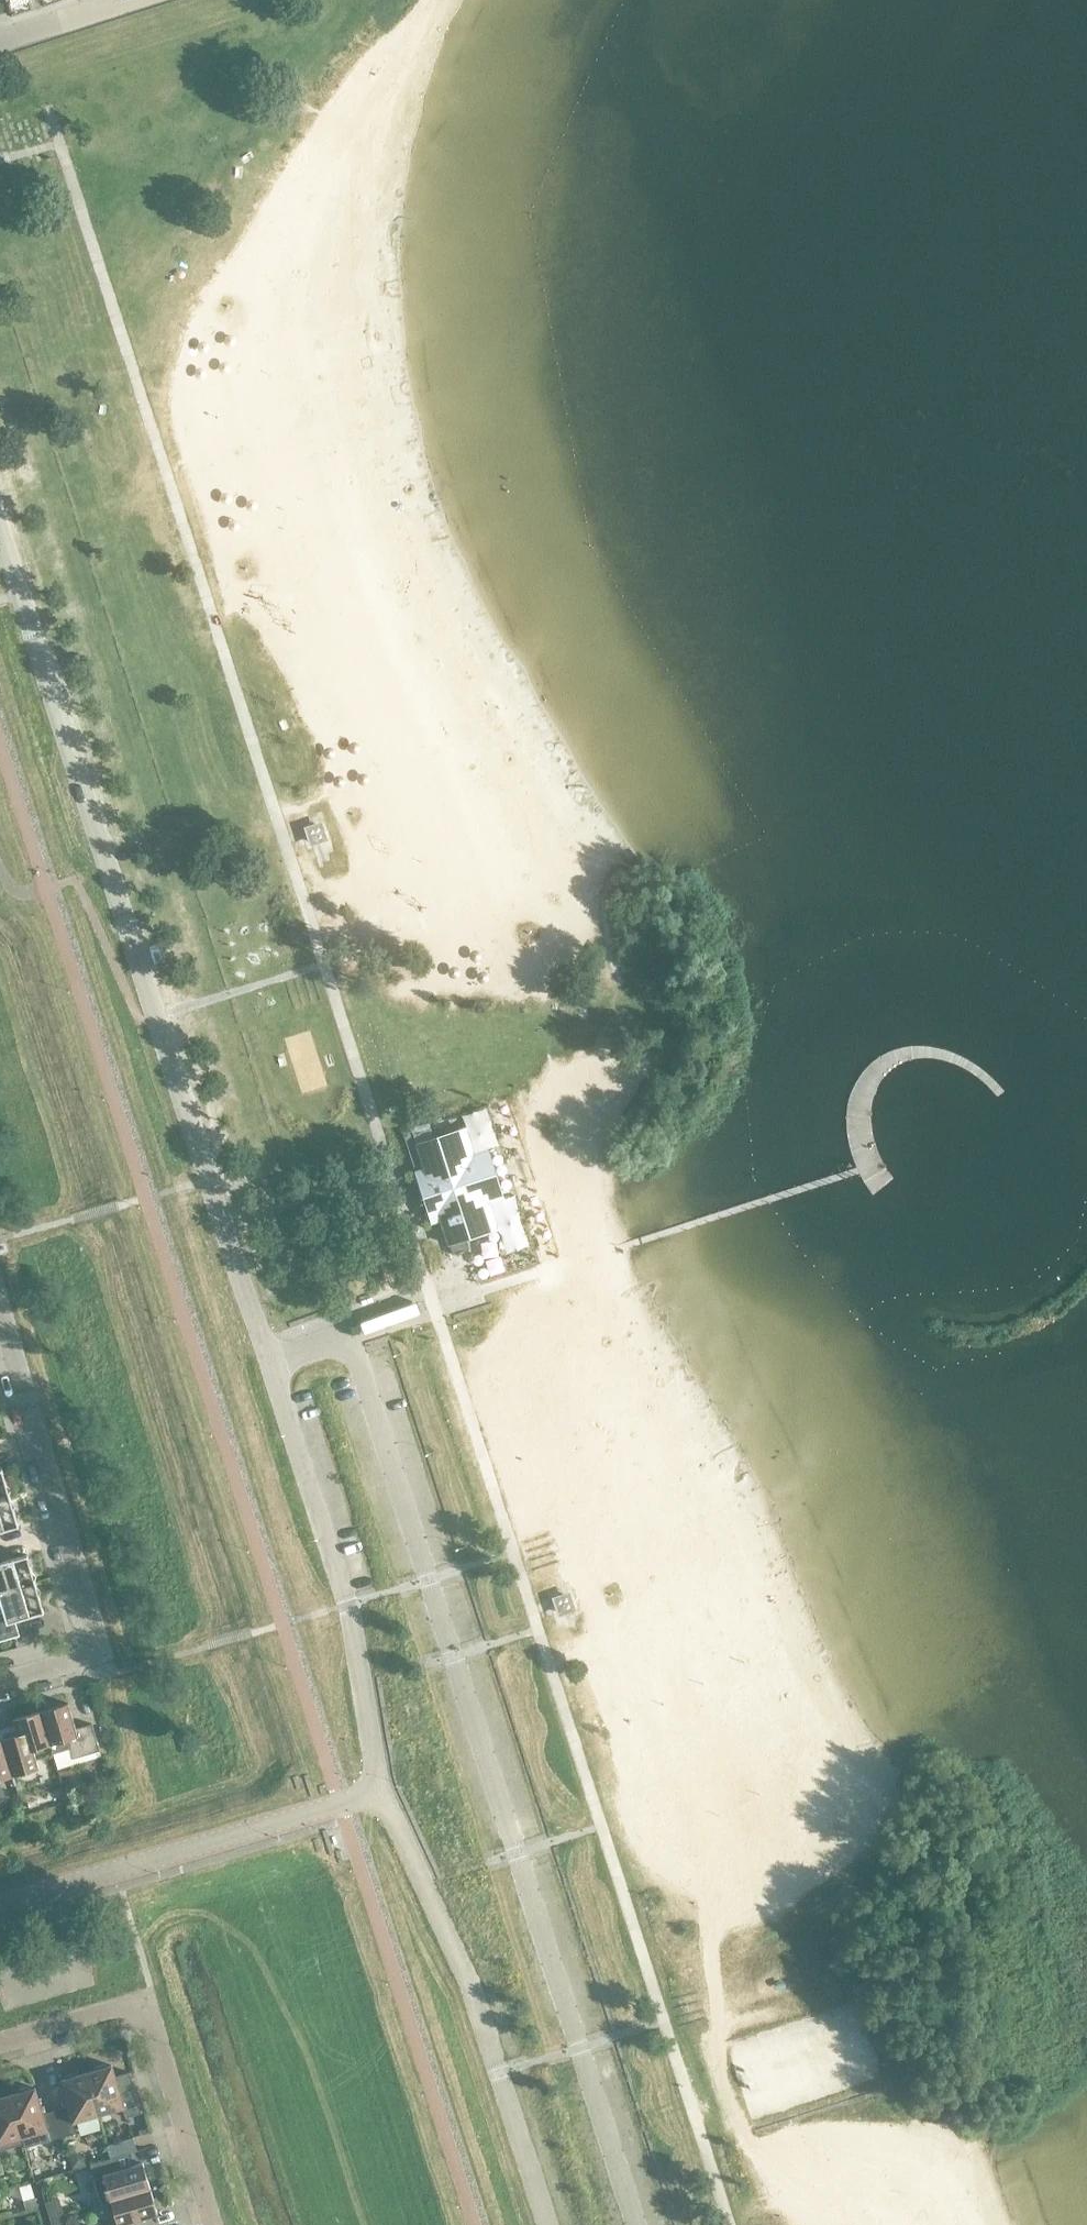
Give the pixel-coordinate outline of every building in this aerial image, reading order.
[(324,839),(320,825),(307,829),(311,843),(324,839)] [(429,1124),(412,1130),(424,1169),(416,1172),(421,1189),(415,1192),(420,1207),(426,1205),(432,1222),(440,1219),(448,1245),(490,1231),(479,1198),(500,1191),(490,1158),(469,1164),(458,1131),(434,1139),(429,1124)] [(372,1314),(389,1307),(385,1297),(368,1304),(372,1314)] [(396,1442),(397,1453),(421,1451),(420,1439),(396,1442)] [(10,1497),(2,1469),(0,1469),(0,1500),(10,1497)] [(18,1526),(10,1497),(0,1500),(0,1531),(18,1526)] [(35,1583),(27,1555),(0,1563),(0,1594),(35,1583)] [(35,1583),(0,1594),(0,1642),(20,1636),(15,1620),(44,1612),(35,1583)] [(559,1613),(572,1609),(567,1595),(555,1599),(559,1613)] [(40,1711),(53,1754),(57,1769),(101,1756),(92,1724),(76,1728),(68,1703),(40,1711)] [(13,1776),(39,1769),(36,1758),(53,1754),(40,1711),(12,1720),(14,1725),(0,1729),(0,1734),(13,1776)] [(13,1776),(0,1734),(0,1780),(13,1776)] [(86,2073),(98,2115),(124,2107),(127,2117),(142,2113),(130,2072),(115,2077),(112,2065),(108,2066),(104,2064),(96,2067),(94,2070),(86,2073)] [(72,2122),(98,2115),(86,2073),(78,2075),(74,2073),(65,2076),(63,2079),(60,2080),(68,2107),(55,2110),(63,2137),(75,2133),(72,2122)] [(50,2140),(63,2137),(55,2110),(43,2114),(35,2088),(31,2089),(28,2086),(19,2089),(17,2093),(9,2095),(21,2138),(22,2137),(47,2130),(50,2140)] [(22,2137),(21,2138),(9,2095),(1,2098),(0,2097),(0,2151),(24,2144),(22,2137)] [(107,2145),(111,2158),(116,2157),(137,2151),(133,2138),(107,2145)] [(76,2153),(68,2155),(72,2169),(85,2165),(83,2157),(76,2153)] [(116,2157),(111,2158),(90,2165),(101,2203),(110,2200),(150,2188),(150,2187),(149,2188),(144,2171),(145,2171),(143,2163),(135,2165),(135,2166),(120,2170),(116,2157)] [(135,2220),(150,2216),(158,2214),(155,2206),(150,2189),(150,2188),(110,2200),(117,2224),(113,2224),(136,2224),(135,2220)] [(23,2201),(26,2210),(37,2207),(35,2198),(23,2201)] [(59,2198),(44,2202),(49,2218),(64,2214),(59,2198)]
